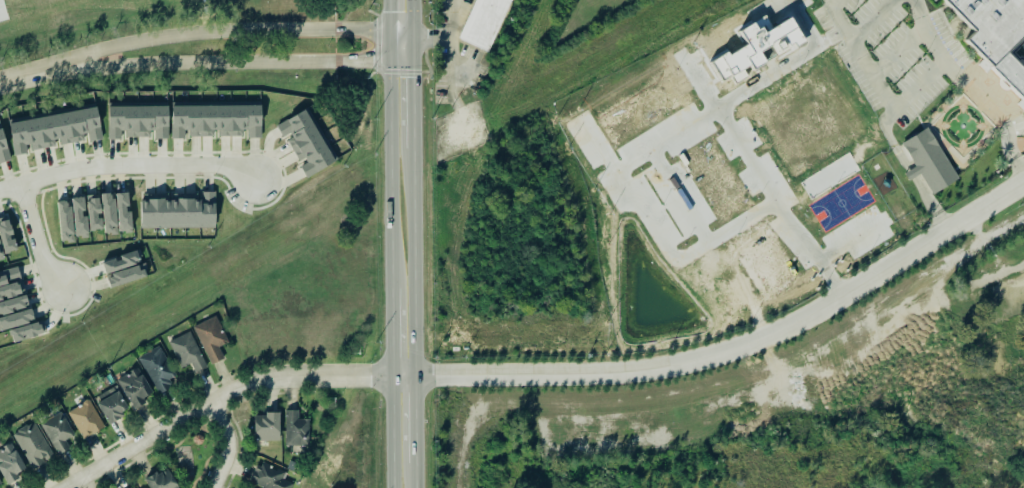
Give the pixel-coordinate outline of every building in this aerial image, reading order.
[(453,35),(487,52),(513,0),(469,0),(453,35)] [(970,31),(940,0),(1023,0),(1023,31),(1016,38),(1004,50),(1002,52),(987,67),(961,40),(970,31)] [(802,42),(792,17),(762,30),(758,21),(739,29),(746,46),(711,60),(720,81),(730,76),(733,84),(747,78),(744,71),(764,63),(760,51),(771,46),(775,53),(802,42)] [(1002,52),(1023,74),(1023,104),(987,67),(1002,52)] [(105,106),(166,105),(166,138),(153,138),(153,130),(147,130),(147,136),(124,136),(124,130),(119,130),(119,138),(106,139),(105,106)] [(260,138),(259,105),(170,106),(171,138),(182,137),(182,129),(187,129),(187,136),(213,135),(212,130),(218,130),(218,137),(241,136),(241,130),(246,130),(246,138),(260,138)] [(6,123),(94,106),(100,138),(88,140),(86,132),(80,133),(82,140),(59,144),(57,138),(52,139),(53,145),(29,150),(28,144),(24,145),(25,153),(12,155),(6,123)] [(305,177),(333,161),(303,108),(272,125),(280,138),(288,133),(290,137),(285,140),(297,160),(303,157),(306,163),(299,166),(305,177)] [(902,142),(924,128),(955,176),(932,191),(902,142)] [(5,146),(4,146),(0,132),(0,163),(9,160),(5,146)] [(138,200),(138,228),(213,227),(213,191),(201,191),(201,199),(191,199),(191,198),(175,198),(175,200),(161,200),(161,198),(145,199),(144,202),(141,202),(141,200),(138,200)] [(116,193),(117,230),(131,230),(131,210),(128,210),(127,192),(116,193)] [(101,193),(103,233),(116,232),(114,193),(101,193)] [(102,229),(102,216),(100,216),(99,194),(86,195),(88,230),(102,229)] [(87,215),(84,216),(83,197),(72,198),(74,235),(88,234),(87,215)] [(59,241),(72,241),(72,201),(58,201),(59,241)] [(2,253),(15,251),(9,216),(0,218),(0,241),(2,253)] [(103,273),(134,264),(133,261),(136,260),(137,262),(140,261),(139,256),(141,255),(139,248),(117,254),(119,260),(114,261),(113,258),(99,262),(103,273)] [(104,276),(108,288),(145,275),(143,270),(146,270),(143,262),(104,276)] [(23,292),(0,299),(0,285),(19,279),(23,292)] [(28,306),(25,294),(0,302),(0,315),(28,306)] [(26,323),(0,331),(0,316),(29,308),(32,318),(25,320),(26,323)] [(211,365),(224,358),(218,347),(228,342),(215,315),(192,326),(211,365)] [(168,342),(180,368),(190,363),(194,372),(206,366),(189,331),(168,342)] [(157,394),(173,387),(169,379),(174,376),(160,346),(139,356),(157,394)] [(135,367),(150,392),(141,398),(143,402),(132,409),(115,379),(125,373),(127,371),(131,368),(133,368),(135,367)] [(94,403),(116,390),(126,408),(119,412),(121,415),(107,424),(94,403)] [(84,398),(81,401),(80,403),(66,412),(81,439),(103,426),(88,399),(84,398)] [(297,409),(297,419),(307,419),(307,445),(284,445),(284,409),(297,409)] [(38,423),(58,411),(72,434),(63,440),(68,447),(57,454),(38,423)] [(277,412),(277,441),(253,441),(252,416),(264,416),(264,412),(277,412)] [(52,458),(36,422),(14,432),(31,468),(52,458)] [(192,437),(191,439),(191,441),(193,443),(195,444),(198,443),(200,441),(200,438),(198,436),(196,435),(193,435),(192,437)] [(5,484),(0,475),(0,447),(8,442),(24,468),(14,473),(17,478),(5,484)] [(260,487),(290,487),(292,482),(282,479),(285,470),(262,463),(259,470),(253,468),(248,484),(260,487)] [(166,467),(144,480),(149,487),(178,487),(166,467)]
